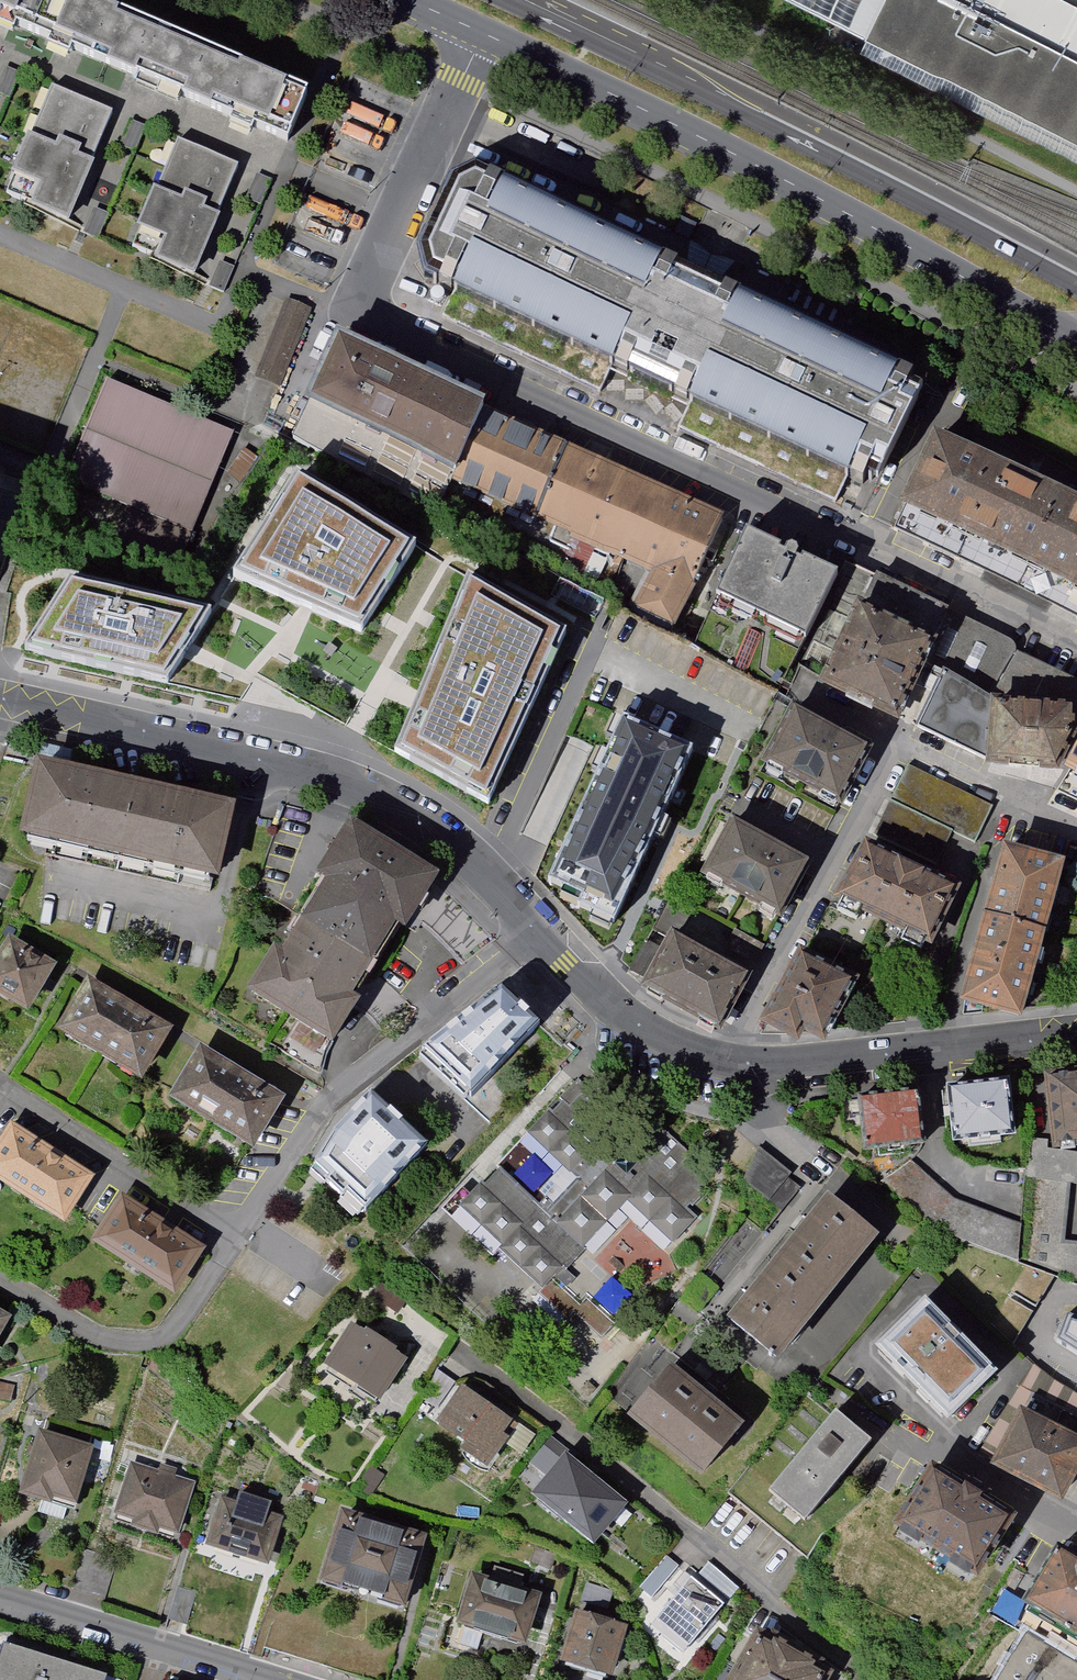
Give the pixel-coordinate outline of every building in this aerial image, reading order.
[(77,0),(0,0),(0,17),(293,142),(310,97),(77,0)] [(876,0),(781,0),(858,37),(876,0)] [(858,37),(1076,145),(1076,0),(876,0),(858,37)] [(106,102),(47,76),(3,178),(62,203),(106,102)] [(228,162),(171,137),(128,237),(185,261),(228,162)] [(456,195),(426,260),(430,279),(451,288),(442,307),(600,381),(606,370),(686,407),(680,419),(829,488),(835,476),(844,481),(848,471),(865,479),(911,383),(894,375),(899,366),(492,176),(484,192),(474,187),(456,195)] [(318,314),(291,301),(256,377),(283,390),(318,314)] [(721,520),(345,354),(316,419),(657,570),(639,610),(674,626),(692,585),(721,520)] [(238,429),(113,376),(70,476),(196,529),(238,429)] [(905,510),(1076,594),(1076,508),(939,440),(905,510)] [(415,546),(296,478),(233,576),(306,608),(361,632),(373,612),(415,546)] [(749,527),(719,592),(810,634),(841,570),(806,554),(805,557),(799,555),(802,549),(800,544),(795,542),(791,544),(788,549),(782,547),(784,543),(749,527)] [(564,629),(468,573),(417,700),(396,753),(488,805),(564,629)] [(68,585),(28,650),(166,683),(188,649),(211,614),(68,585)] [(824,669),(905,708),(945,627),(863,587),(824,669)] [(972,624),(960,646),(998,666),(1010,644),(972,624)] [(992,693),(939,667),(912,722),(987,757),(1058,762),(1076,730),(1076,696),(992,693)] [(845,808),(878,747),(797,703),(763,764),(845,808)] [(661,815),(691,748),(619,715),(610,735),(614,737),(608,751),(603,749),(595,768),(598,769),(549,880),(564,886),(562,891),(581,899),(578,905),(593,912),(590,917),(611,926),(652,834),(657,836),(666,817),(661,815)] [(1067,761),(1076,766),(1076,742),(1067,761)] [(912,764),(879,830),(941,859),(953,829),(980,837),(993,803),(912,764)] [(217,886),(235,809),(48,766),(30,843),(217,886)] [(817,858),(736,813),(702,874),(783,918),(817,858)] [(440,871),(349,816),(315,873),(323,877),(280,949),(272,945),(244,991),(335,1046),(362,1001),(353,995),(397,923),(406,929),(440,871)] [(968,877),(870,827),(838,890),(845,893),(842,899),(860,908),(863,902),(909,925),(906,931),(924,940),(928,933),(937,938),(968,877)] [(1064,857),(1004,840),(961,996),(1021,1013),(1064,857)] [(767,945),(737,928),(727,947),(756,963),(767,945)] [(672,933),(641,987),(722,1032),(753,978),(672,933)] [(0,961),(0,991),(35,1012),(65,964),(16,935),(0,961)] [(859,974),(800,944),(762,1015),(802,1036),(808,1026),(824,1034),(859,974)] [(95,976),(63,1030),(152,1082),(184,1028),(95,976)] [(468,1102),(540,1025),(505,991),(419,1055),(468,1102)] [(207,1046),(175,1097),(256,1146),(288,1095),(207,1046)] [(1052,1075),(1058,1146),(1076,1145),(1076,1072),(1052,1075)] [(1021,1130),(1015,1073),(951,1080),(958,1137),(1021,1130)] [(867,1148),(931,1140),(924,1083),(860,1090),(867,1148)] [(652,1171),(566,1091),(460,1204),(546,1284),(628,1197),(676,1243),(701,1217),(652,1171)] [(429,1146),(374,1094),(337,1132),(318,1164),(311,1171),(325,1185),(329,1180),(346,1196),(342,1200),(360,1217),(429,1146)] [(0,1149),(0,1180),(71,1225),(102,1176),(17,1122),(0,1149)] [(805,1182),(761,1147),(744,1181),(786,1212),(805,1182)] [(885,1229),(830,1186),(729,1313),(784,1356),(885,1229)] [(129,1197),(99,1244),(183,1299),(214,1251),(129,1197)] [(381,1283),(372,1295),(398,1314),(407,1301),(381,1283)] [(872,1358),(950,1436),(1004,1381),(926,1303),(872,1358)] [(19,1319),(0,1308),(0,1351),(19,1319)] [(1065,1316),(1056,1342),(1076,1355),(1076,1321),(1065,1316)] [(350,1322),(322,1364),(379,1400),(406,1358),(394,1350),(396,1347),(364,1326),(362,1330),(350,1322)] [(673,1358),(628,1412),(703,1474),(747,1420),(673,1358)] [(14,1405),(18,1389),(0,1384),(0,1401),(14,1405)] [(519,1424),(462,1384),(436,1421),(464,1441),(460,1448),(488,1468),(493,1461),(519,1424)] [(997,1462),(1070,1501),(1076,1488),(1076,1431),(1027,1405),(997,1462)] [(100,1415),(97,1426),(114,1431),(117,1420),(100,1415)] [(836,1423),(770,1504),(806,1532),(872,1452),(836,1423)] [(83,1510),(101,1450),(45,1433),(25,1500),(59,1510),(61,1503),(83,1510)] [(621,1503),(569,1461),(540,1496),(592,1538),(621,1503)] [(157,1530),(176,1536),(193,1483),(176,1477),(178,1471),(164,1466),(162,1473),(137,1465),(120,1518),(138,1524),(136,1530),(155,1536),(157,1530)] [(978,1589),(1017,1525),(930,1472),(891,1537),(978,1589)] [(203,1545),(266,1565),(281,1518),(265,1513),(269,1502),(236,1492),(233,1502),(218,1498),(203,1545)] [(315,1580),(402,1606),(424,1535),(337,1509),(315,1580)] [(1076,1631),(1076,1548),(1070,1544),(1033,1603),(1076,1631)] [(538,1550),(533,1564),(554,1573),(560,1558),(538,1550)] [(542,1595),(471,1573),(455,1625),(527,1646),(542,1595)] [(658,1619),(691,1647),(726,1606),(693,1578),(658,1619)] [(635,1600),(647,1609),(654,1601),(643,1591),(635,1600)] [(614,1678),(630,1627),(577,1610),(561,1662),(614,1678)] [(730,1679),(833,1679),(837,1673),(759,1629),(730,1679)] [(1031,1634),(1004,1679),(1076,1679),(1076,1662),(1031,1634)] [(14,1655),(6,1679),(95,1679),(14,1655)]
